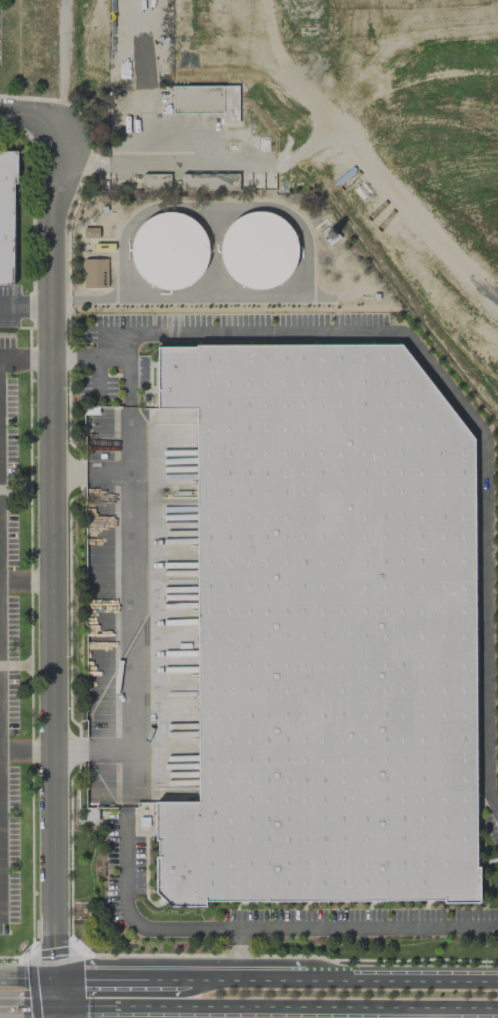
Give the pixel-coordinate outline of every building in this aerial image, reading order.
[(171,113),(209,113),(209,91),(237,91),(237,86),(172,86),(171,113)] [(13,286),(13,184),(17,184),(17,152),(0,152),(0,286),(13,286)] [(182,175),(182,189),(219,190),(220,176),(182,175)] [(133,279),(160,287),(198,285),(205,260),(203,222),(173,213),(141,215),(132,247),(133,279)] [(294,284),(293,215),(222,216),(223,285),(294,284)] [(107,259),(83,259),(82,288),(106,288),(107,259)] [(155,349),(155,411),(195,411),(197,800),(154,800),(154,890),(169,904),(204,904),(204,899),(442,899),(442,902),(478,901),(478,865),(475,865),(472,441),(398,346),(155,349)] [(97,808),(84,807),(84,820),(97,821),(97,808)]
